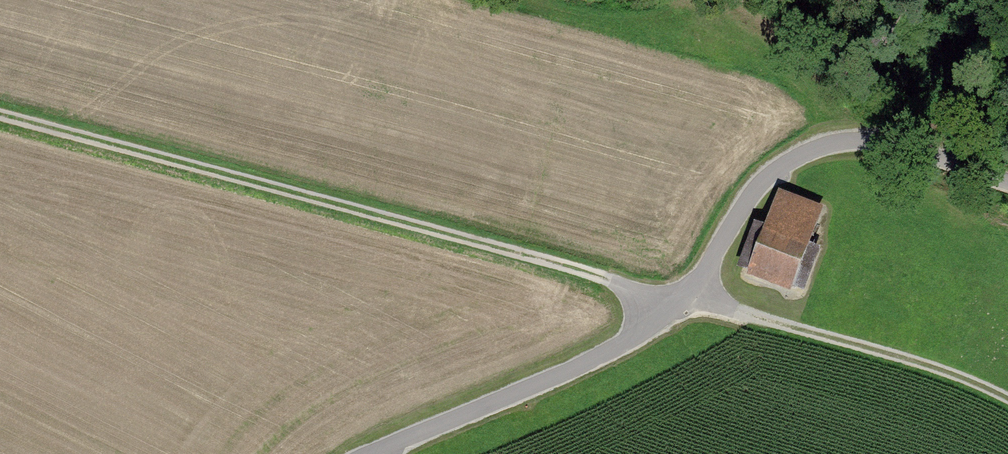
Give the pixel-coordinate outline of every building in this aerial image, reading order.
[(780,194),(745,278),(790,293),(821,210),(780,194)]
